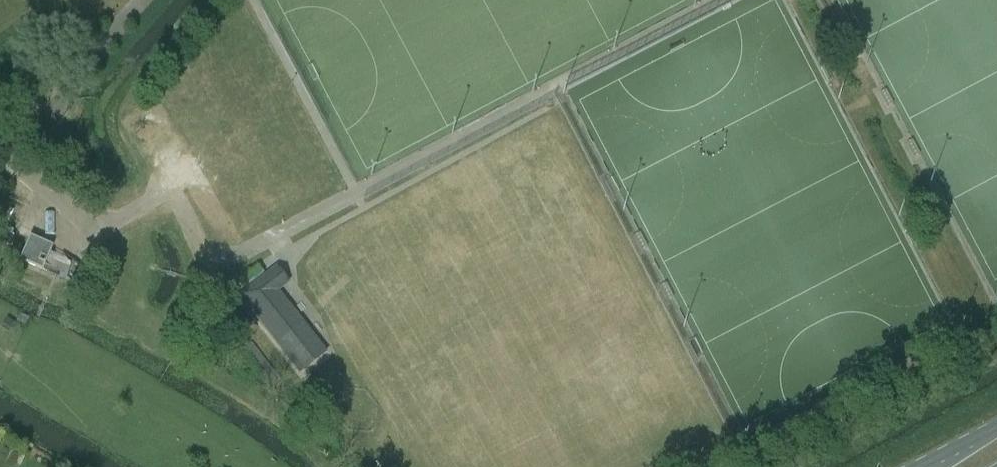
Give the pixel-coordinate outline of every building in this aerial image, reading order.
[(2,256),(14,231),(0,225),(0,255),(2,256)] [(32,235),(21,258),(44,269),(55,245),(32,235)] [(276,267),(239,296),(300,373),(326,352),(303,322),(298,326),(274,295),(288,283),(276,267)]
